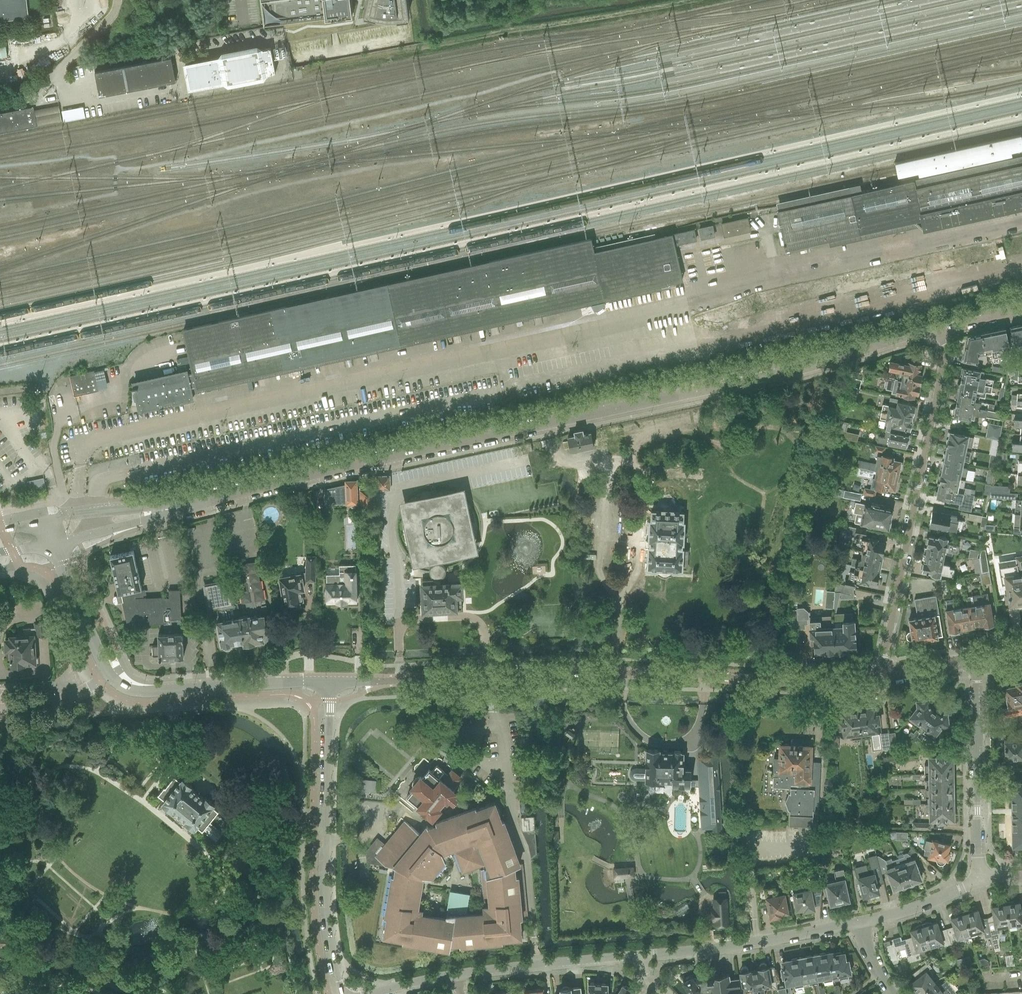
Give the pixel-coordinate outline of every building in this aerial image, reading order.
[(29,18),(28,16),(27,0),(0,0),(0,21),(29,18)] [(264,24),(324,17),(325,20),(352,17),(351,6),(350,0),(261,0),(264,24)] [(264,24),(264,25),(264,27),(283,25),(286,43),(288,43),(330,34),(331,34),(336,33),(337,33),(411,18),(410,10),(408,0),(350,0),(351,6),(352,17),(325,20),(324,17),(264,24)] [(219,58),(185,65),(190,90),(224,83),(229,86),(265,79),(268,75),(275,73),(271,48),(261,50),(257,47),(222,54),(219,58)] [(171,57),(104,70),(95,72),(99,96),(175,81),(171,57)] [(62,121),(59,106),(34,111),(34,107),(0,113),(0,133),(62,121)] [(85,107),(63,109),(64,121),(87,118),(85,107)] [(896,165),(897,169),(898,177),(912,174),(918,173),(919,177),(1012,157),(1011,152),(1021,149),(1021,140),(1021,137),(896,165)] [(851,195),(860,232),(921,219),(924,229),(1021,207),(1021,164),(915,188),(913,181),(851,195)] [(860,232),(851,195),(776,212),(785,249),(860,232)] [(721,223),(724,235),(748,230),(745,218),(721,223)] [(699,228),(701,237),(713,235),(711,225),(699,228)] [(696,240),(694,229),(593,251),(592,247),(590,239),(183,329),(183,332),(191,371),(133,383),(139,410),(191,399),(189,387),(683,279),(675,245),(696,240)] [(1005,328),(1007,338),(1008,342),(1013,341),(1014,345),(1015,349),(1016,353),(1019,356),(1021,356),(1021,324),(1010,327),(1005,328)] [(1005,328),(993,330),(999,361),(1005,360),(1003,352),(1009,350),(1005,328)] [(993,330),(981,333),(986,355),(992,354),(993,362),(999,361),(993,330)] [(967,336),(962,360),(965,360),(964,365),(967,366),(975,368),(976,363),(978,357),(986,355),(981,333),(967,336)] [(890,361),(888,369),(898,371),(896,379),(918,384),(918,383),(918,382),(919,381),(920,377),(919,376),(919,375),(920,375),(920,374),(918,374),(920,365),(919,364),(919,363),(914,362),(915,357),(914,357),(915,353),(904,355),(903,361),(905,362),(905,364),(890,361)] [(961,367),(959,375),(961,377),(961,380),(991,386),(993,379),(984,378),(985,373),(981,373),(980,372),(980,371),(971,369),(961,367)] [(75,396),(99,390),(94,370),(84,373),(70,376),(75,396)] [(852,377),(849,386),(857,388),(859,389),(861,380),(852,377)] [(888,377),(886,389),(892,390),(891,393),(913,397),(914,393),(916,393),(916,391),(917,390),(918,387),(917,385),(917,384),(918,384),(896,379),(888,377)] [(958,384),(956,391),(978,396),(984,397),(985,391),(990,392),(991,386),(961,380),(960,382),(958,384)] [(849,386),(847,393),(856,395),(857,388),(849,386)] [(956,391),(955,398),(956,401),(956,403),(987,410),(988,403),(977,401),(978,396),(956,391)] [(889,405),(882,404),(881,411),(912,417),(914,405),(898,402),(898,400),(890,398),(889,405)] [(987,410),(956,403),(955,406),(953,408),(951,415),(974,420),(975,414),(999,419),(1001,413),(987,410)] [(888,420),(886,430),(904,434),(905,429),(909,430),(912,417),(881,411),(879,418),(884,419),(888,420)] [(1013,426),(1020,426),(1020,435),(1021,435),(1021,415),(1015,414),(1014,419),(1013,419),(1013,426)] [(987,431),(986,437),(992,439),(998,440),(1000,434),(1001,425),(988,422),(987,431)] [(568,437),(570,447),(570,451),(593,447),(590,432),(583,434),(582,429),(574,431),(574,435),(568,437)] [(838,430),(836,437),(857,442),(858,434),(838,430)] [(904,434),(886,430),(884,437),(878,435),(876,442),(906,447),(908,435),(904,434)] [(946,440),(946,443),(947,444),(946,445),(971,450),(971,448),(972,442),(973,437),(968,436),(959,434),(949,432),(948,438),(946,440)] [(1020,435),(1019,442),(1011,442),(1011,450),(1021,450),(1021,435),(1020,435)] [(992,439),(990,448),(997,449),(999,440),(998,440),(992,439)] [(873,445),(872,451),(883,454),(885,448),(876,446),(873,445)] [(946,445),(944,460),(963,464),(963,461),(968,462),(971,450),(946,445)] [(858,459),(857,467),(858,467),(897,475),(898,470),(901,471),(902,463),(899,463),(899,462),(893,460),(892,460),(892,457),(882,455),(877,454),(875,463),(858,459)] [(944,460),(941,474),(965,479),(967,468),(962,467),(963,464),(944,460)] [(897,476),(858,468),(856,476),(872,479),(870,487),(874,487),(874,489),(876,490),(876,489),(885,491),(886,488),(887,488),(894,489),(894,488),(897,489),(898,481),(896,481),(897,476)] [(939,481),(938,487),(962,492),(970,494),(971,489),(963,487),(965,479),(941,474),(940,475),(939,476),(938,479),(939,481)] [(376,489),(371,490),(360,490),(360,505),(374,505),(374,490),(390,489),(390,476),(388,476),(388,475),(387,475),(387,476),(376,476),(376,489)] [(42,479),(26,483),(29,494),(45,490),(42,479)] [(336,487),(325,489),(325,504),(337,503),(346,503),(346,504),(357,504),(356,481),(345,481),(346,485),(336,487)] [(992,485),(991,491),(1001,492),(1009,493),(1009,486),(992,485)] [(938,487),(938,489),(936,490),(935,493),(936,495),(936,497),(946,499),(955,501),(960,502),(961,502),(959,509),(971,512),(974,495),(970,494),(962,492),(938,487)] [(864,488),(863,495),(875,497),(875,496),(876,490),(866,488),(864,488)] [(842,497),(859,500),(860,494),(843,490),(842,496),(842,497)] [(408,504),(408,502),(407,502),(408,504),(404,505),(405,508),(403,508),(404,509),(405,509),(406,515),(405,515),(405,516),(407,516),(408,522),(406,522),(407,523),(408,523),(409,529),(408,529),(408,530),(410,530),(411,536),(409,536),(410,537),(411,537),(412,543),(411,544),(413,544),(414,550),(412,551),(413,551),(414,551),(415,557),(414,558),(416,558),(416,561),(420,561),(420,562),(421,562),(420,560),(427,559),(427,561),(428,560),(427,559),(434,558),(434,559),(435,559),(434,557),(441,556),(441,558),(442,557),(441,556),(448,555),(448,556),(449,556),(448,554),(455,553),(455,555),(456,554),(456,553),(462,552),(462,553),(463,553),(463,551),(469,550),(469,552),(470,551),(470,550),(473,549),(472,546),(474,545),(472,545),(471,539),(472,538),(471,538),(469,532),(471,531),(469,531),(468,525),(469,524),(468,524),(466,518),(468,517),(466,517),(465,511),(466,510),(465,510),(463,504),(465,503),(463,503),(462,497),(463,496),(462,496),(461,492),(457,493),(457,492),(457,493),(450,495),(450,493),(450,495),(443,496),(443,495),(443,496),(436,498),(436,496),(435,496),(436,498),(429,499),(429,498),(428,498),(429,499),(422,501),(422,499),(421,499),(422,501),(415,502),(415,501),(414,501),(415,502),(408,504)] [(855,502),(853,513),(856,514),(854,523),(862,524),(862,523),(866,523),(866,525),(872,526),(873,525),(878,526),(888,528),(888,526),(890,525),(890,520),(889,519),(891,509),(884,508),(884,505),(875,503),(871,502),(871,503),(864,502),(864,503),(855,502)] [(648,547),(648,568),(650,568),(650,569),(651,569),(652,569),(652,570),(653,570),(654,570),(655,570),(656,570),(656,569),(657,569),(658,569),(658,568),(660,568),(661,570),(667,570),(669,569),(672,569),(672,570),(673,570),(674,570),(674,571),(675,571),(676,571),(677,571),(678,571),(679,570),(680,570),(680,569),(682,569),(682,563),(687,563),(688,550),(682,550),(682,549),(681,549),(681,543),(683,543),(684,522),(682,522),(683,512),(672,512),(672,510),(662,510),(662,511),(652,511),(651,521),(650,521),(649,541),(650,541),(650,547),(648,547)] [(929,525),(948,529),(949,529),(949,531),(956,532),(956,531),(960,531),(962,521),(956,520),(957,517),(950,515),(932,511),(929,525)] [(1015,513),(1014,526),(1020,527),(1021,527),(1021,513),(1015,513)] [(848,525),(846,534),(852,535),(851,536),(857,537),(856,542),(864,544),(863,551),(882,555),(885,542),(877,541),(877,539),(865,537),(867,529),(857,527),(856,527),(848,525)] [(925,547),(924,553),(928,554),(944,557),(945,552),(952,553),(952,555),(958,556),(959,551),(957,551),(959,544),(948,541),(948,540),(935,537),(936,536),(933,536),(933,537),(929,536),(929,538),(927,538),(926,543),(928,544),(928,546),(927,547),(925,547)] [(970,548),(968,557),(977,556),(978,550),(970,548)] [(150,624),(164,623),(166,623),(165,619),(182,618),(180,589),(169,590),(169,597),(165,597),(165,596),(142,597),(140,588),(141,588),(134,550),(110,555),(118,593),(120,593),(121,596),(117,596),(118,603),(122,602),(128,627),(150,626),(150,624)] [(860,567),(879,571),(880,567),(881,568),(883,558),(882,558),(882,555),(863,551),(861,561),(853,559),(852,565),(860,567)] [(944,557),(928,554),(924,553),(923,559),(925,559),(924,564),(922,563),(921,569),(923,569),(923,571),(926,572),(926,573),(928,573),(929,572),(941,575),(942,573),(953,575),(954,567),(949,566),(950,564),(943,562),(944,557)] [(985,555),(978,556),(978,557),(979,557),(981,572),(982,572),(987,571),(985,555)] [(999,567),(1002,585),(1007,584),(1009,594),(1006,595),(1007,603),(1011,602),(1011,604),(1013,604),(1013,606),(1021,605),(1021,602),(1021,556),(1016,557),(1017,564),(999,567)] [(279,576),(283,598),(285,607),(299,605),(299,602),(301,602),(299,590),(303,590),(302,581),(307,581),(315,581),(315,559),(307,559),(307,563),(306,563),(305,572),(302,573),(302,572),(279,576)] [(248,615),(240,617),(245,644),(246,644),(248,644),(249,644),(251,644),(252,643),(253,642),(255,642),(254,641),(263,640),(263,643),(273,641),(268,614),(263,615),(261,600),(264,599),(263,589),(262,590),(260,580),(259,580),(258,571),(257,571),(256,562),(233,565),(235,575),(236,575),(237,584),(238,584),(239,593),(240,593),(242,602),(246,602),(248,615)] [(423,579),(424,601),(425,611),(427,611),(430,612),(433,612),(435,610),(438,610),(438,611),(440,611),(440,610),(442,610),(445,611),(447,611),(450,609),(459,609),(462,609),(461,604),(462,604),(462,599),(461,599),(460,584),(441,585),(440,579),(442,579),(443,578),(443,577),(444,576),(445,576),(445,574),(446,573),(446,572),(446,571),(446,570),(446,569),(445,568),(444,566),(443,565),(442,564),(441,564),(440,563),(438,563),(437,563),(435,563),(434,564),(433,565),(431,566),(431,567),(430,567),(430,568),(429,569),(429,570),(429,571),(429,572),(429,573),(429,574),(430,574),(430,575),(430,576),(431,576),(431,577),(432,578),(433,578),(433,579),(423,579)] [(327,589),(326,591),(326,596),(327,597),(327,602),(337,602),(340,605),(345,605),(347,602),(357,602),(357,565),(339,565),(339,574),(328,574),(328,584),(327,584),(327,589)] [(846,579),(845,585),(853,587),(855,588),(857,581),(868,583),(869,582),(877,583),(879,571),(860,567),(855,566),(854,573),(851,572),(849,580),(846,579)] [(981,572),(980,572),(982,585),(989,583),(987,571),(982,572),(981,572)] [(245,644),(240,617),(238,603),(232,604),(228,581),(204,585),(209,608),(217,607),(219,621),(217,621),(221,645),(223,645),(223,647),(225,649),(226,650),(229,649),(231,648),(231,646),(231,643),(232,643),(232,642),(243,640),(244,644),(245,644)] [(836,584),(836,592),(852,595),(853,587),(845,585),(836,584)] [(826,590),(825,601),(834,601),(835,591),(826,590)] [(966,595),(967,605),(968,607),(971,626),(983,625),(984,629),(985,630),(992,629),(993,627),(992,624),(993,624),(987,592),(966,595)] [(913,641),(926,639),(937,637),(937,636),(943,635),(936,595),(915,599),(918,618),(909,619),(911,631),(908,631),(906,634),(907,638),(909,640),(913,639),(913,641)] [(971,626),(968,607),(967,605),(960,606),(960,607),(955,608),(954,599),(946,600),(947,608),(946,609),(950,631),(951,634),(952,635),(958,634),(959,633),(959,629),(959,628),(971,626)] [(793,610),(794,628),(804,627),(804,623),(807,622),(807,617),(808,617),(808,612),(803,608),(798,608),(798,610),(793,610)] [(834,614),(832,614),(832,618),(834,651),(836,651),(838,652),(841,652),(843,651),(856,650),(855,637),(855,630),(854,621),(851,621),(852,617),(834,614)] [(166,623),(164,623),(164,633),(158,633),(159,645),(153,645),(152,646),(153,654),(153,655),(159,655),(162,658),(184,656),(182,618),(165,619),(166,623)] [(832,618),(810,619),(810,627),(810,628),(811,649),(811,650),(812,650),(812,651),(813,651),(814,652),(825,651),(826,654),(832,654),(833,651),(834,651),(832,618)] [(6,641),(5,642),(5,647),(6,648),(7,662),(12,662),(12,666),(15,666),(16,668),(21,667),(22,666),(24,666),(24,663),(35,663),(34,641),(35,640),(35,638),(34,637),(34,636),(37,635),(37,636),(46,635),(45,622),(35,623),(35,627),(27,628),(23,628),(23,635),(11,636),(11,639),(6,639),(6,641)] [(1006,690),(1008,698),(1006,699),(1008,708),(1002,709),(1004,721),(1021,717),(1021,681),(1016,682),(1017,685),(1009,687),(1006,690)] [(919,723),(922,726),(936,709),(930,704),(928,704),(928,700),(925,700),(924,699),(920,699),(919,701),(917,701),(918,707),(907,721),(916,727),(919,723)] [(859,708),(857,709),(861,738),(871,737),(871,731),(881,730),(878,714),(875,714),(874,706),(865,708),(863,706),(860,707),(859,708)] [(861,738),(857,709),(856,709),(854,707),(851,708),(849,710),(841,711),(842,719),(838,719),(841,737),(851,736),(852,740),(861,738)] [(936,709),(922,726),(926,729),(923,733),(931,739),(941,725),(948,725),(947,722),(949,721),(948,717),(947,716),(946,714),(942,714),(942,713),(936,709)] [(880,730),(871,731),(871,737),(873,751),(890,748),(891,748),(889,733),(888,733),(888,732),(880,733),(880,730)] [(908,736),(912,739),(918,731),(916,730),(914,733),(912,732),(908,736)] [(829,750),(837,751),(838,736),(830,735),(829,750)] [(1014,767),(1021,767),(1021,735),(1016,735),(1016,740),(1004,740),(1005,757),(1005,762),(1014,761),(1014,767)] [(773,767),(773,787),(790,788),(790,793),(788,793),(785,801),(788,810),(789,810),(788,825),(812,826),(812,827),(817,828),(818,815),(819,815),(819,813),(818,813),(820,772),(820,762),(810,761),(810,746),(789,745),(788,744),(784,744),(783,745),(780,745),(780,757),(774,757),(773,767)] [(634,772),(634,774),(634,776),(636,777),(637,778),(646,778),(646,781),(673,781),(672,786),(690,786),(690,785),(690,780),(690,769),(686,769),(686,766),(683,766),(683,752),(680,752),(680,751),(674,751),(674,752),(659,752),(659,750),(647,749),(647,751),(646,751),(646,769),(638,769),(636,769),(635,770),(634,772)] [(925,765),(925,774),(930,774),(952,773),(952,772),(954,771),(954,767),(952,766),(952,757),(945,758),(945,755),(937,756),(937,758),(928,758),(928,765),(925,765)] [(690,780),(690,785),(691,785),(691,786),(695,786),(696,786),(697,786),(698,786),(699,786),(700,804),(701,828),(712,827),(712,828),(721,828),(717,756),(708,757),(709,766),(709,768),(708,770),(708,772),(707,774),(706,775),(707,776),(702,781),(701,778),(700,779),(699,779),(697,779),(696,779),(695,779),(691,779),(691,780),(690,780)] [(387,846),(389,848),(388,849),(380,843),(373,851),(380,858),(380,859),(378,857),(377,858),(379,860),(385,864),(388,865),(394,866),(397,867),(395,875),(392,875),(385,917),(387,917),(387,919),(385,919),(384,925),(386,926),(386,927),(385,930),(390,937),(393,937),(395,937),(394,939),(400,940),(401,938),(403,939),(402,942),(414,944),(450,950),(451,943),(459,942),(460,945),(502,941),(502,938),(504,938),(504,940),(511,940),(510,938),(512,938),(515,937),(520,931),(520,928),(519,919),(519,918),(525,918),(526,918),(521,871),(519,864),(518,862),(516,858),(515,858),(513,853),(515,853),(514,851),(503,822),(502,820),(501,820),(497,811),(496,809),(489,805),(486,806),(477,809),(476,808),(436,823),(434,815),(440,808),(438,806),(439,805),(439,806),(440,805),(444,800),(445,799),(444,799),(445,798),(447,800),(449,797),(453,800),(456,796),(452,793),(455,790),(452,788),(461,777),(452,770),(448,775),(444,771),(437,765),(436,765),(431,771),(431,770),(429,769),(422,778),(420,776),(419,777),(418,777),(416,778),(415,778),(414,780),(413,781),(413,782),(412,784),(413,785),(412,786),(414,788),(407,796),(414,802),(428,814),(433,827),(429,828),(427,826),(427,827),(421,834),(414,828),(407,822),(406,823),(408,824),(404,830),(402,828),(401,829),(403,830),(399,835),(397,834),(396,834),(398,836),(394,841),(392,840),(394,842),(389,847),(387,846)] [(925,780),(925,789),(953,789),(952,773),(930,774),(925,774),(928,774),(928,780),(925,780)] [(195,828),(196,828),(202,832),(215,842),(222,834),(209,823),(218,812),(212,807),(213,806),(212,806),(214,804),(205,796),(204,798),(191,787),(192,786),(183,778),(182,780),(181,779),(171,792),(164,787),(158,795),(164,800),(163,801),(164,802),(163,803),(172,810),(173,809),(177,812),(176,813),(182,818),(183,817),(186,820),(185,821),(195,828)] [(356,779),(355,789),(359,789),(375,791),(376,781),(360,779),(356,779)] [(1011,780),(1012,844),(1021,844),(1021,780),(1011,780)] [(926,804),(953,804),(953,789),(925,789),(926,798),(929,798),(929,804),(926,804)] [(929,804),(926,804),(926,813),(929,813),(929,820),(936,820),(936,822),(946,822),(946,820),(953,819),(953,811),(954,810),(954,807),(953,805),(953,804),(929,804)] [(531,858),(536,853),(534,816),(521,817),(522,831),(528,845),(531,858)] [(896,839),(907,839),(907,832),(896,831),(896,839)] [(924,854),(929,855),(928,857),(937,859),(936,860),(937,863),(941,865),(943,864),(945,863),(946,860),(948,860),(950,851),(948,851),(950,843),(932,839),(926,838),(924,847),(926,847),(924,854)] [(911,848),(909,850),(909,852),(915,857),(918,853),(911,848)] [(904,856),(898,858),(908,884),(909,883),(910,884),(911,884),(912,884),(913,884),(913,883),(914,883),(914,882),(916,881),(916,880),(920,879),(921,877),(919,873),(920,873),(917,864),(916,864),(914,858),(912,859),(911,855),(907,852),(903,854),(904,856)] [(866,864),(854,867),(858,882),(860,891),(862,891),(863,896),(871,894),(871,896),(878,894),(877,892),(878,892),(878,890),(876,882),(883,880),(880,870),(877,858),(877,856),(876,854),(875,855),(867,857),(871,871),(868,872),(866,864)] [(889,868),(886,860),(877,856),(880,870),(887,868),(889,868)] [(908,884),(898,858),(892,860),(892,858),(886,860),(889,868),(887,868),(889,874),(888,874),(891,883),(892,883),(893,887),(895,888),(899,886),(900,887),(901,886),(902,887),(903,887),(904,887),(905,886),(906,885),(906,884),(908,884)] [(613,868),(614,877),(633,876),(633,867),(613,868)] [(836,880),(826,882),(828,894),(831,904),(832,904),(834,905),(838,904),(839,902),(848,900),(846,892),(848,891),(846,882),(843,869),(837,870),(834,871),(836,880)] [(791,883),(794,901),(796,910),(798,910),(798,912),(802,911),(802,909),(803,909),(804,911),(814,909),(812,896),(814,895),(814,894),(821,893),(822,879),(807,882),(807,880),(804,881),(803,878),(791,881),(792,883),(791,883)] [(758,904),(759,904),(767,902),(770,918),(781,916),(781,914),(788,912),(784,895),(777,896),(775,886),(758,889),(757,889),(758,904)] [(714,922),(714,925),(728,924),(726,896),(713,897),(713,905),(712,905),(713,923),(714,922)] [(994,922),(988,923),(991,932),(991,936),(995,949),(1001,947),(999,939),(999,938),(1000,936),(1000,934),(1001,933),(1002,932),(1001,926),(1009,925),(1008,919),(1005,901),(1003,902),(1001,902),(999,903),(997,904),(998,906),(992,907),(994,917),(994,919),(994,922)] [(1005,901),(1009,925),(1017,924),(1017,928),(1021,927),(1021,917),(1020,902),(1014,903),(1014,901),(1012,901),(1010,901),(1007,901),(1005,901)] [(966,910),(964,911),(966,919),(971,934),(977,932),(977,934),(980,935),(984,934),(985,936),(985,937),(991,936),(991,932),(988,923),(987,920),(982,922),(981,919),(978,910),(972,911),(972,910),(970,910),(968,910),(966,910)] [(955,929),(948,931),(952,944),(964,940),(965,938),(964,936),(971,934),(964,911),(962,912),(960,913),(958,914),(956,915),(957,916),(951,918),(955,929)] [(744,921),(743,921),(744,929),(751,929),(750,920),(749,921),(749,917),(743,918),(744,921)] [(925,923),(923,923),(930,946),(943,942),(945,946),(952,944),(948,931),(941,933),(937,922),(932,924),(931,922),(929,922),(927,922),(925,923)] [(930,946),(923,923),(921,924),(919,925),(917,926),(916,927),(916,929),(911,930),(913,937),(901,941),(900,937),(893,939),(896,951),(904,949),(906,956),(919,952),(919,950),(930,946)] [(836,952),(828,953),(833,981),(850,978),(849,973),(851,973),(849,961),(847,961),(845,952),(843,953),(841,952),(836,953),(836,952)] [(826,953),(814,955),(818,984),(819,984),(818,980),(823,979),(824,983),(833,981),(828,953),(827,953),(826,953)] [(814,955),(799,957),(803,981),(809,981),(809,985),(818,984),(814,955)] [(803,981),(799,957),(793,958),(790,961),(783,962),(783,967),(782,967),(783,969),(782,969),(784,979),(786,979),(787,985),(794,983),(795,988),(804,987),(803,981)] [(984,958),(979,959),(981,967),(989,965),(988,960),(984,958)] [(965,959),(957,962),(959,968),(967,965),(965,959)] [(754,971),(758,993),(765,993),(764,986),(771,985),(778,989),(777,984),(774,967),(768,968),(768,967),(767,967),(766,964),(764,963),(761,963),(759,965),(760,968),(759,969),(759,970),(754,971)] [(935,982),(931,977),(932,976),(933,973),(929,969),(932,967),(929,963),(925,964),(915,972),(919,977),(910,984),(913,988),(912,989),(913,991),(914,993),(919,993),(935,982)] [(754,971),(750,971),(750,970),(749,970),(748,968),(746,966),(743,967),(741,969),(742,971),(740,972),(743,990),(751,989),(751,993),(758,993),(754,971)] [(711,991),(711,993),(741,993),(739,978),(731,980),(730,978),(730,979),(729,976),(730,975),(730,974),(724,975),(724,973),(707,975),(707,976),(708,980),(709,980),(711,991)] [(711,991),(709,980),(708,980),(707,976),(694,979),(693,977),(692,978),(689,977),(686,979),(686,980),(683,981),(690,993),(702,993),(701,993),(703,992),(711,991)] [(588,993),(590,993),(607,993),(607,983),(594,983),(593,982),(592,982),(590,983),(589,983),(588,993)] [(791,993),(790,987),(785,988),(784,982),(777,984),(778,989),(779,993),(790,993),(791,993)] [(919,993),(958,993),(958,985),(944,986),(941,986),(940,987),(939,987),(935,982),(919,993)] [(617,993),(634,993),(635,993),(628,989),(628,987),(626,986),(624,987),(622,986),(617,993)]
